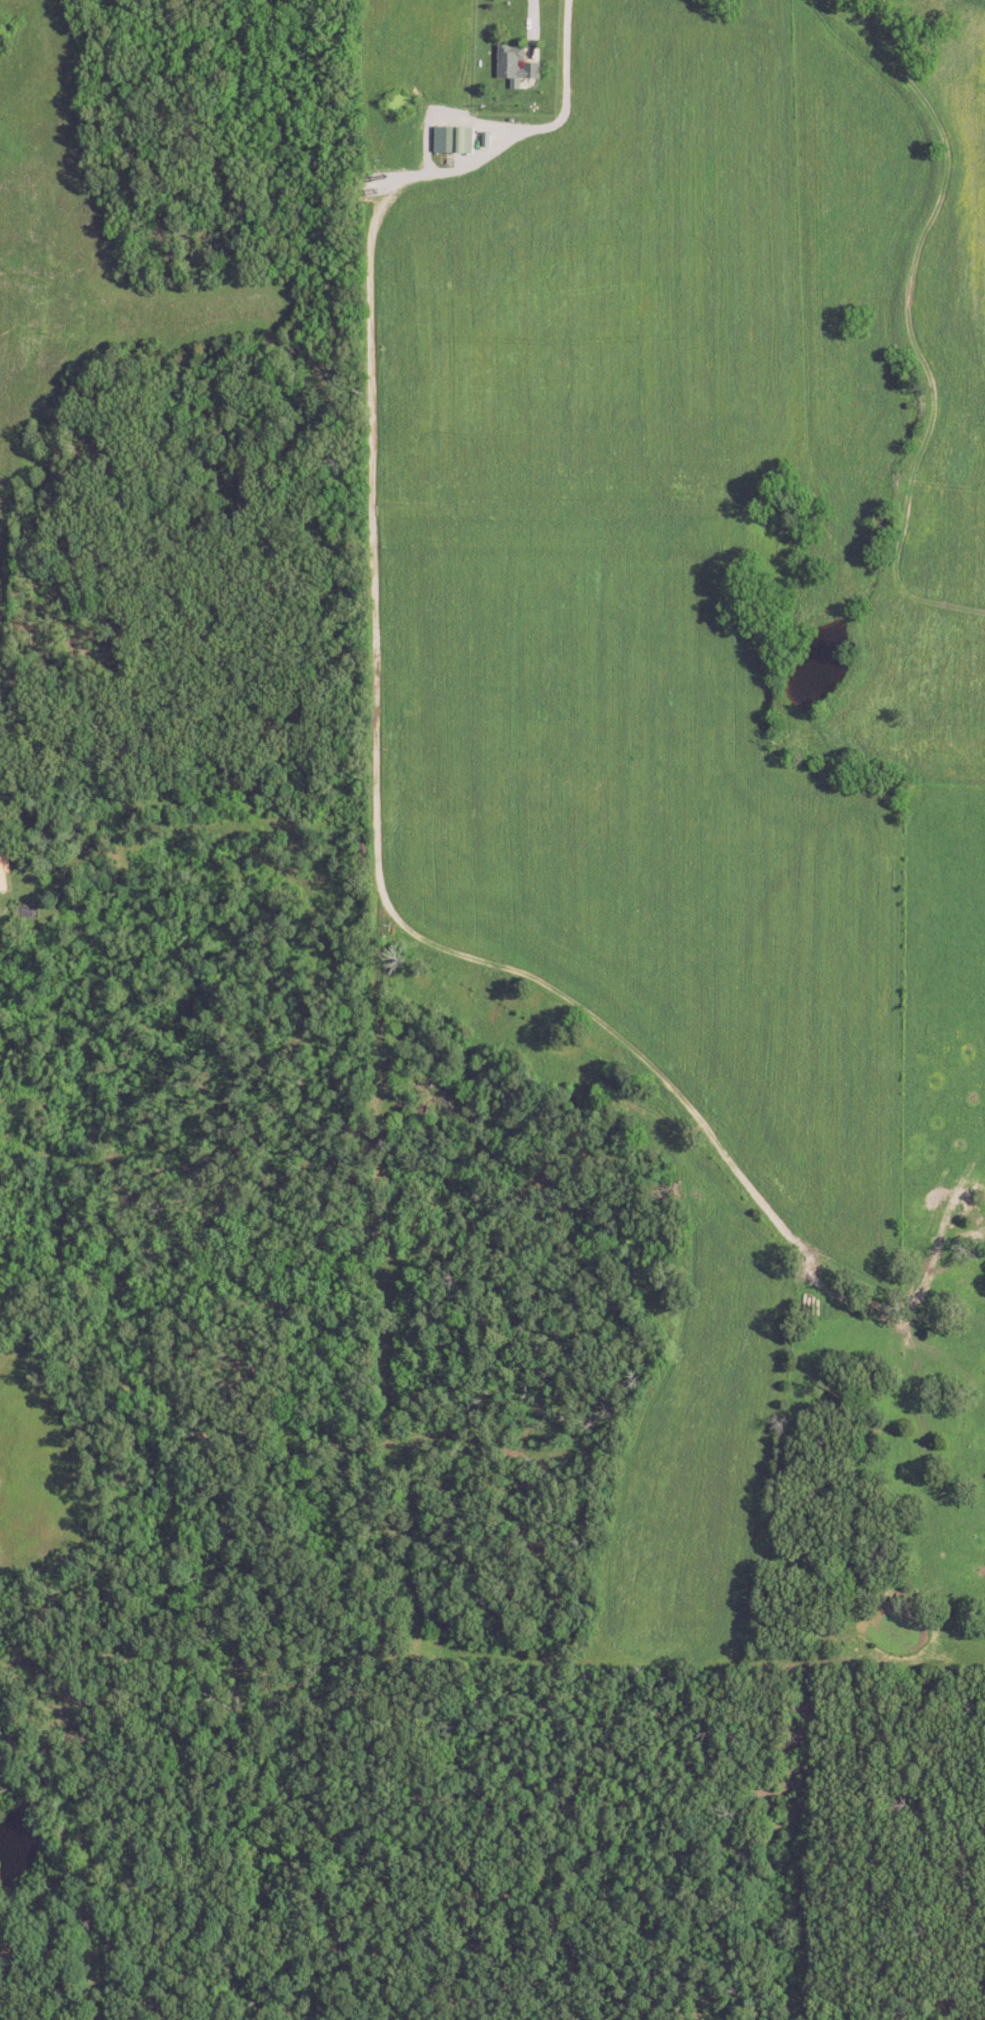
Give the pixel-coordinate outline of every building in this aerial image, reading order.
[(546,79),(546,62),(529,62),(529,60),(531,60),(531,49),(504,49),(504,79),(512,79),(512,89),(524,89),(524,79),(546,79)] [(479,128),(440,127),(439,153),(479,154),(479,128)] [(10,892),(8,873),(13,873),(11,852),(0,853),(0,893),(10,892)]
